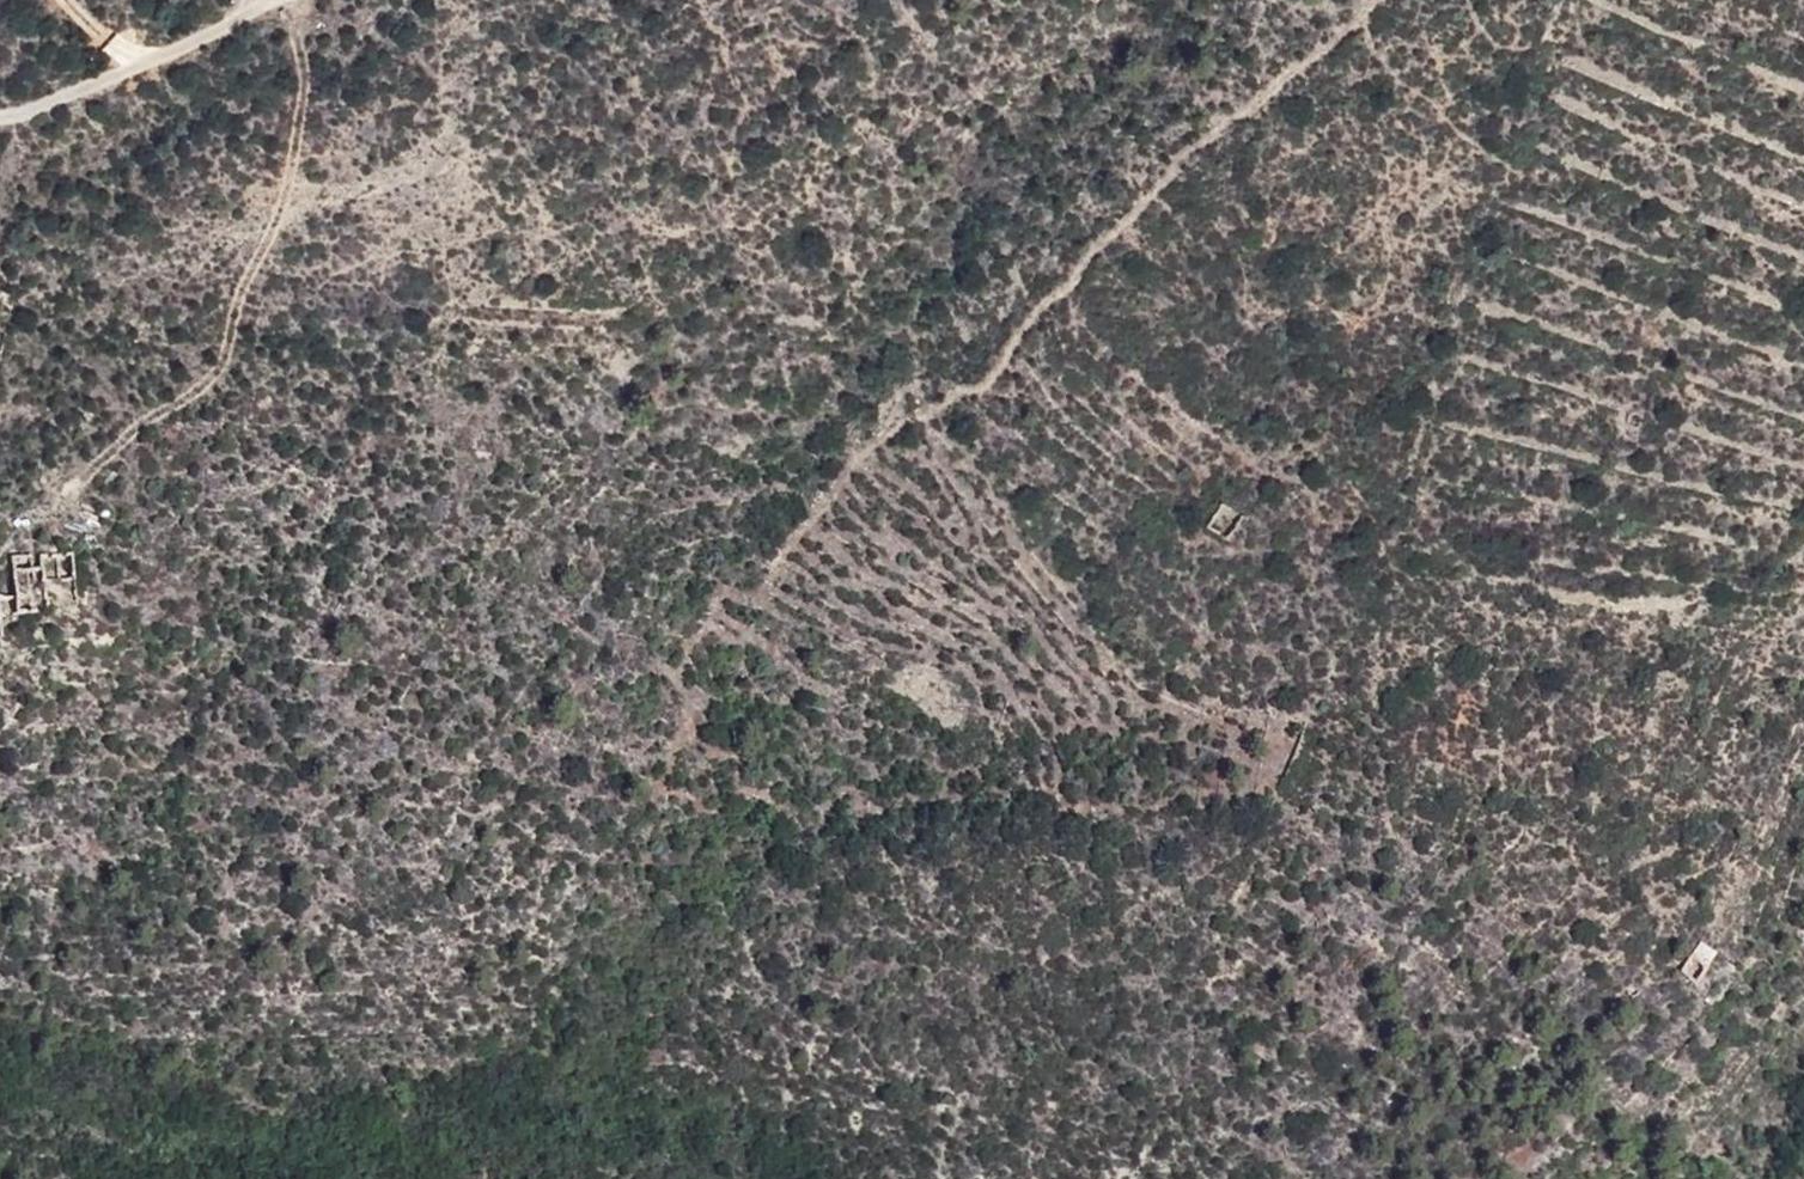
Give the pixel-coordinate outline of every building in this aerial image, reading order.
[(12,556),(17,614),(41,612),(37,554),(12,556)] [(1702,982),(1714,950),(1695,943),(1683,974),(1702,982)]
